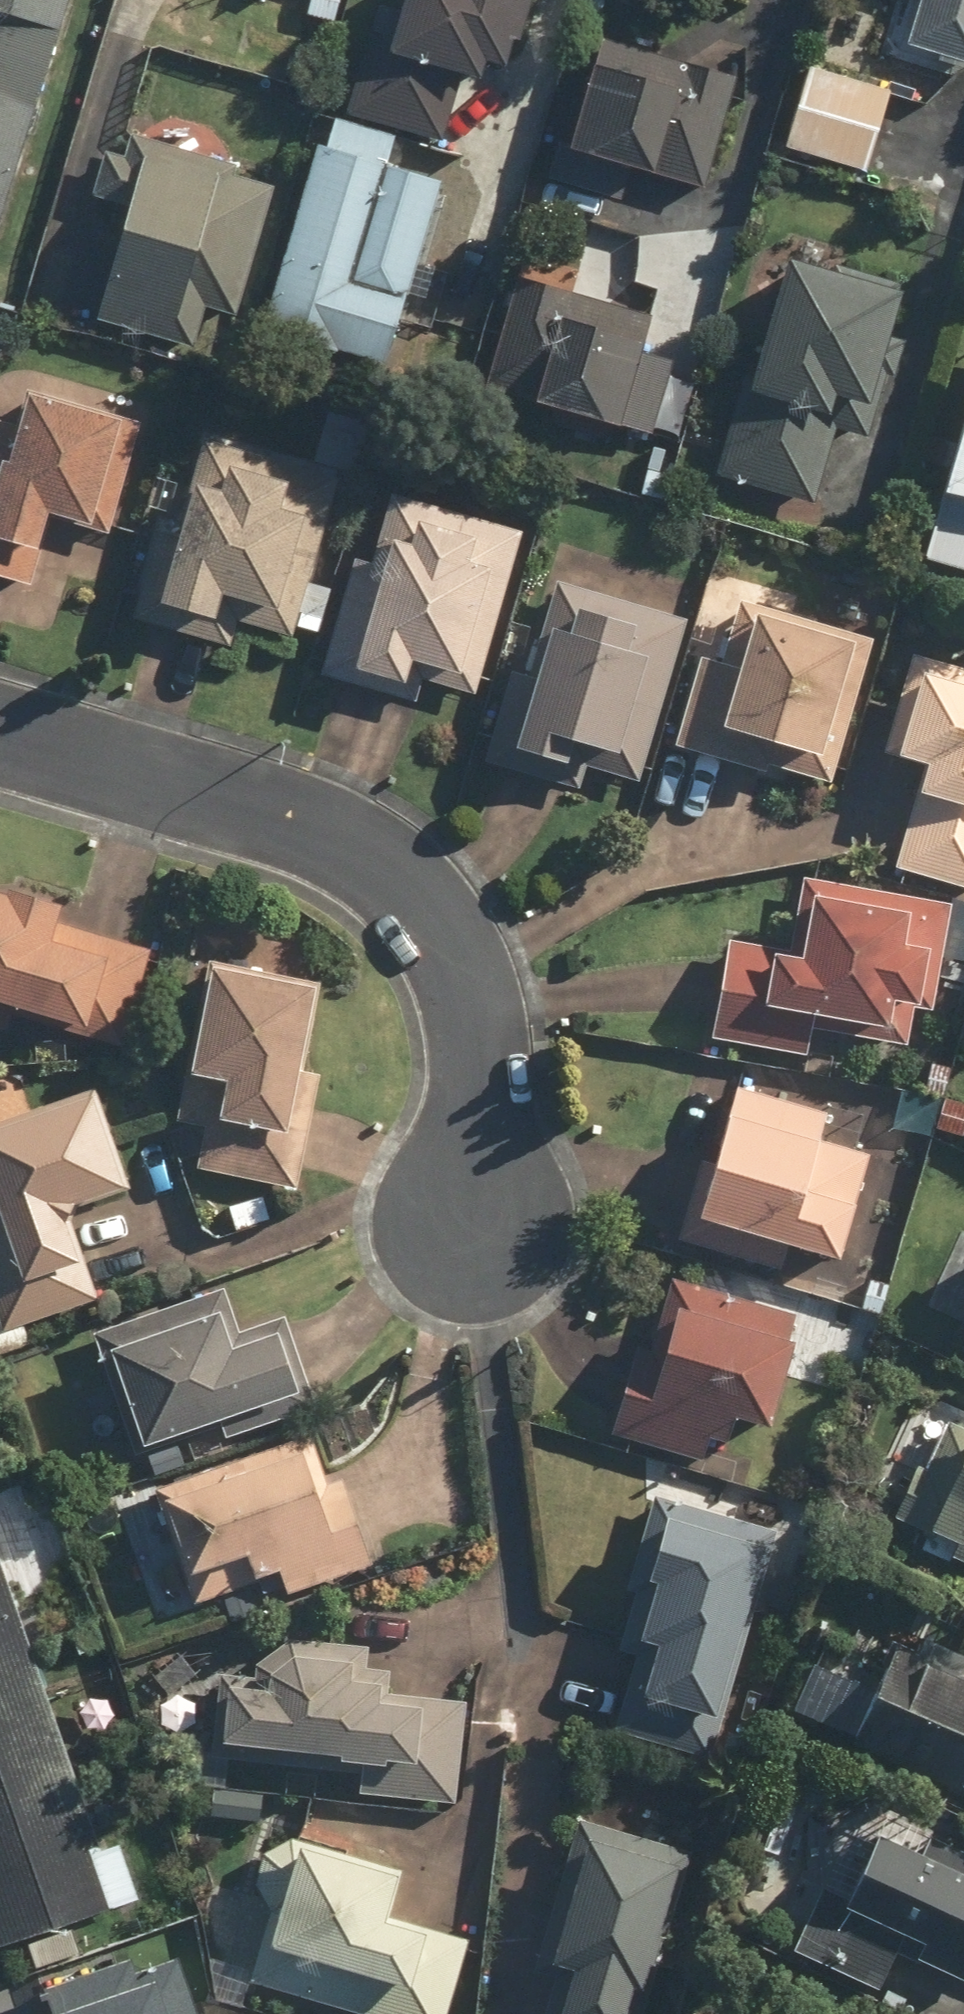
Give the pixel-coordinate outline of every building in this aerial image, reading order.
[(67,0),(0,0),(0,210),(67,0)] [(307,21),(333,29),(341,0),(313,0),(307,21)] [(339,116),(442,148),(458,98),(471,102),(481,70),(497,75),(521,0),(391,0),(390,4),(376,0),(371,0),(339,116)] [(902,52),(963,70),(963,0),(918,0),(902,52)] [(545,141),(522,208),(556,220),(563,198),(615,215),(622,193),(639,199),(644,185),(692,201),(731,85),(594,39),(558,146),(545,141)] [(877,86),(794,74),(782,161),(864,173),(877,86)] [(304,153),(251,336),(377,370),(431,181),(377,166),(384,142),(325,125),(316,157),(304,153)] [(41,319),(173,361),(187,317),(232,331),(278,187),(101,131),(41,319)] [(827,407),(857,415),(892,286),(793,258),(788,277),(777,273),(719,480),(812,506),(832,431),(821,427),(827,407)] [(509,276),(469,390),(601,436),(641,322),(509,276)] [(923,568),(963,579),(963,341),(938,441),(922,437),(914,467),(929,471),(917,514),(936,519),(923,568)] [(24,592),(31,571),(43,530),(69,538),(101,435),(6,406),(0,424),(0,585),(24,592)] [(225,651),(234,619),(287,636),(290,624),(314,631),(328,588),(295,578),(323,485),(194,446),(167,534),(158,531),(130,622),(225,651)] [(315,684),(410,710),(414,695),(463,708),(493,602),(502,604),(521,537),(384,499),(366,567),(349,562),(315,684)] [(515,679),(497,674),(470,761),(624,808),(681,620),(545,580),(515,679)] [(793,615),(796,601),(729,583),(705,668),(695,665),(670,755),(816,795),(860,633),(793,615)] [(903,773),(882,874),(963,894),(963,677),(904,663),(879,767),(903,773)] [(801,1060),(804,1030),(883,1047),(886,1016),(923,1019),(935,895),(793,881),(786,951),(708,943),(697,1050),(801,1060)] [(0,1026),(115,1058),(145,953),(84,935),(59,912),(0,899),(0,1026)] [(171,1132),(195,1136),(198,1136),(192,1174),(287,1191),(293,1159),(266,1154),(295,993),(199,976),(171,1132)] [(720,1076),(664,1246),(772,1282),(781,1253),(828,1268),(865,1156),(819,1141),(828,1112),(720,1076)] [(98,1296),(69,1215),(131,1193),(93,1089),(0,1123),(0,1331),(98,1296)] [(626,1357),(606,1438),(605,1443),(696,1465),(701,1443),(715,1447),(720,1429),(757,1438),(787,1317),(656,1285),(638,1359),(626,1357)] [(214,1293),(86,1339),(129,1460),(213,1430),(218,1445),(309,1412),(274,1315),(228,1332),(214,1293)] [(949,1348),(963,1354),(963,1311),(949,1348)] [(176,1589),(232,1568),(244,1592),(276,1580),(283,1598),(364,1568),(330,1477),(315,1482),(298,1438),(142,1496),(176,1589)] [(956,1440),(909,1552),(963,1575),(963,1443),(956,1440)] [(611,1595),(627,1601),(607,1658),(634,1668),(609,1738),(695,1769),(709,1727),(696,1723),(753,1564),(766,1569),(785,1516),(655,1470),(611,1595)] [(129,1899),(110,1843),(85,1852),(0,1595),(0,1944),(129,1899)] [(837,1747),(963,1804),(963,1689),(881,1651),(837,1747)] [(203,1766),(357,1772),(353,1800),(454,1805),(458,1705),(408,1703),(408,1714),(357,1712),(358,1691),(342,1691),(343,1666),(249,1662),(248,1679),(207,1677),(203,1766)] [(548,1973),(553,1974),(540,2013),(609,2013),(615,1996),(626,1999),(637,1965),(647,1968),(680,1865),(573,1830),(529,1967),(548,1973)] [(396,1872),(240,1831),(201,1979),(334,2013),(444,2013),(464,1938),(384,1917),(396,1872)] [(893,1947),(963,1988),(963,1876),(866,1838),(836,1915),(810,1905),(788,1960),(875,1994),(893,1947)] [(2,2013),(185,2013),(169,1964),(2,2013)]
